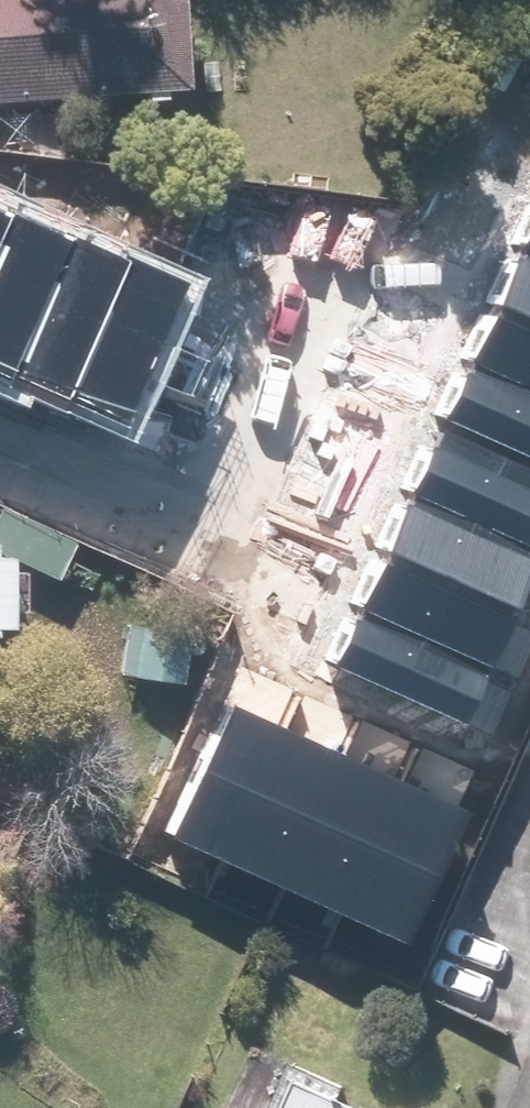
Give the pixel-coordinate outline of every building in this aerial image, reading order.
[(205,91),(201,0),(0,0),(0,99),(205,91)] [(501,50),(529,74),(529,15),(501,50)] [(127,418),(186,279),(0,201),(0,364),(127,418)] [(338,662),(473,720),(529,588),(529,221),(338,662)] [(31,545),(10,546),(10,525),(0,525),(0,628),(11,628),(11,614),(32,614),(31,545)] [(199,626),(124,618),(117,675),(192,683),(199,626)] [(229,703),(170,831),(408,940),(467,812),(229,703)] [(301,1065),(283,1107),(402,1107),(301,1065)]
